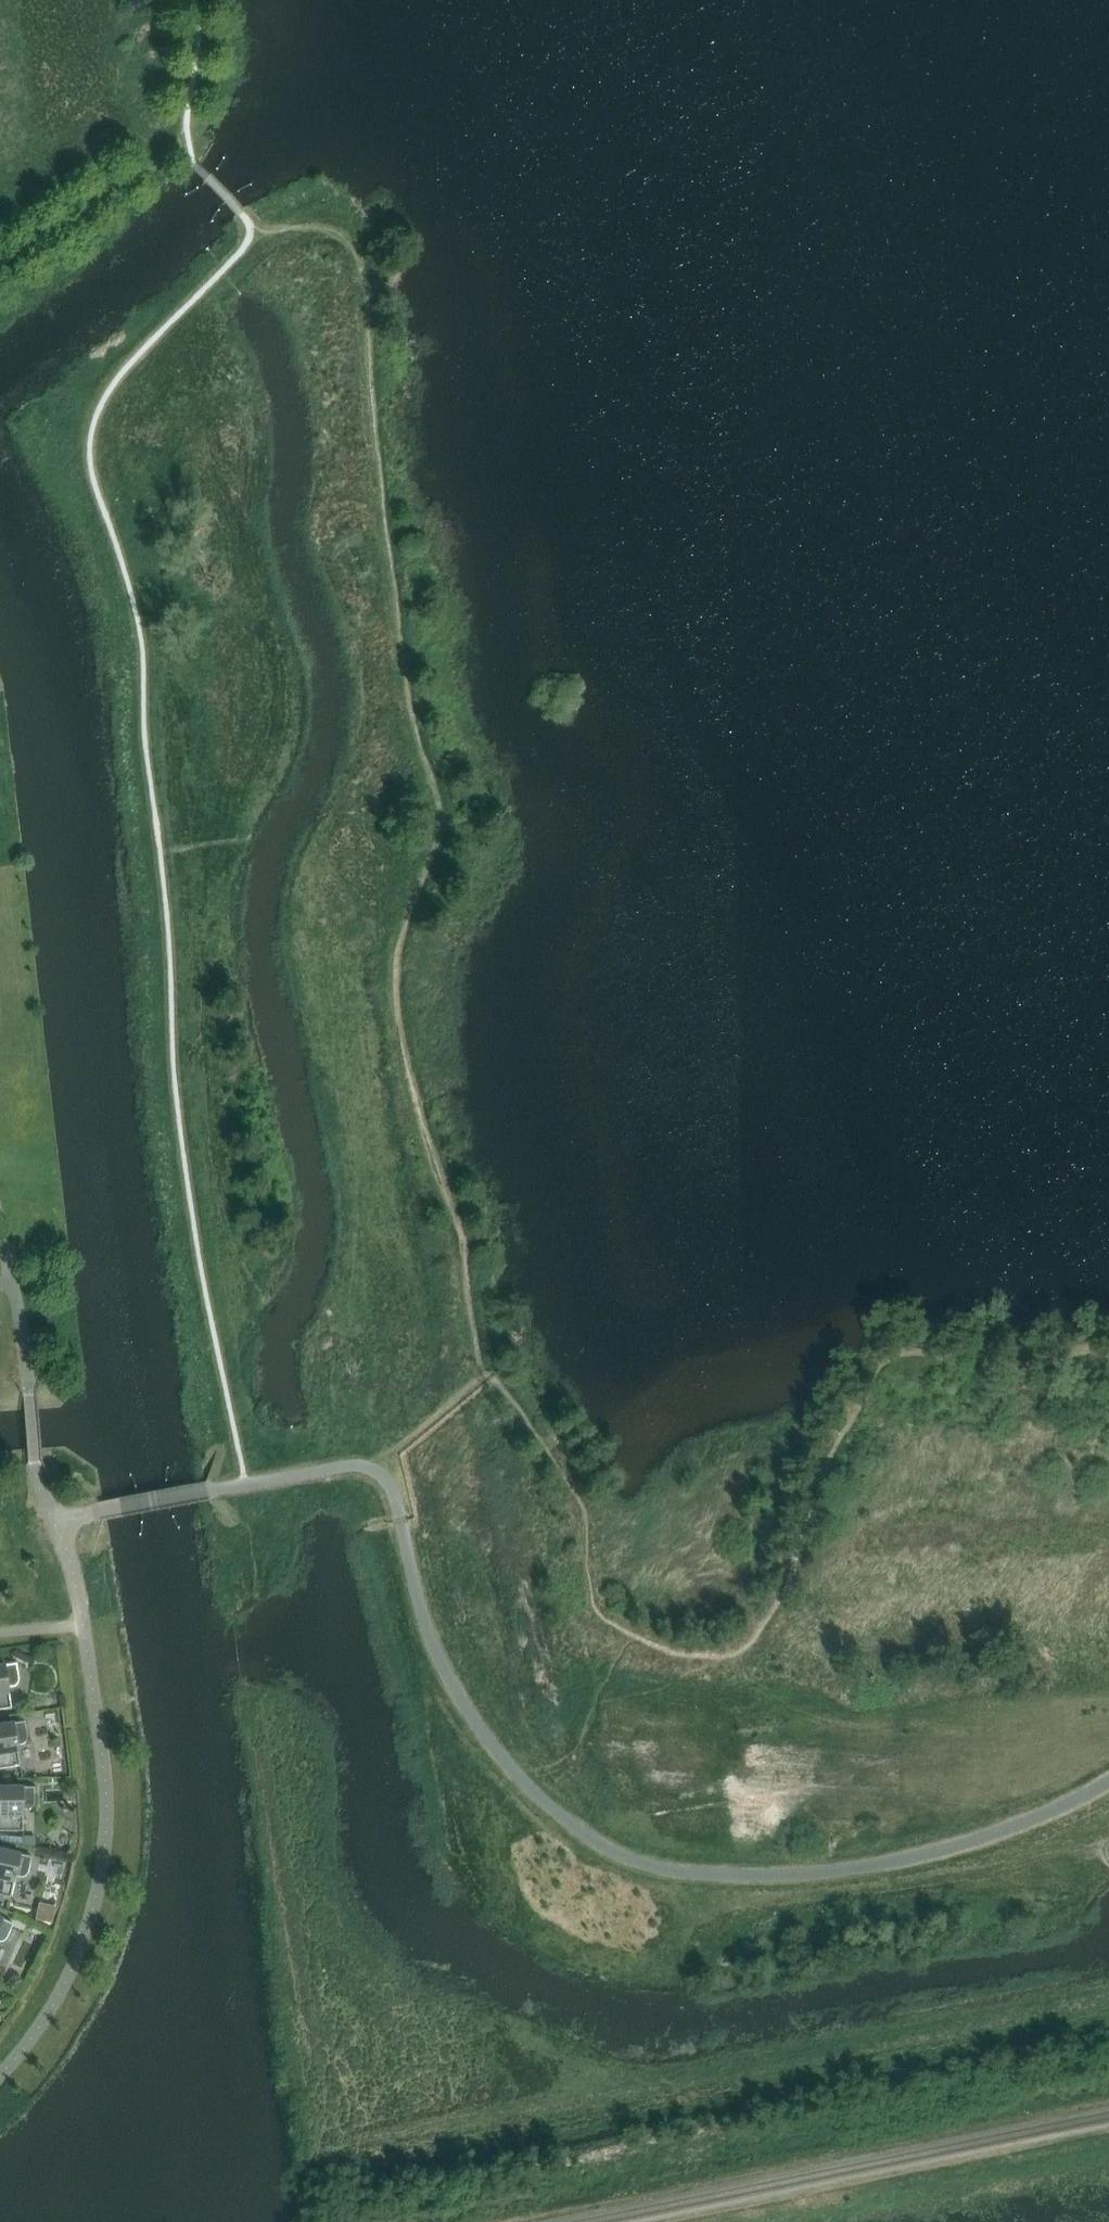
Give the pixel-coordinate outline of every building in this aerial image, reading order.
[(11,1707),(8,1687),(13,1686),(15,1686),(16,1685),(17,1684),(18,1683),(18,1682),(19,1680),(19,1679),(16,1663),(0,1665),(0,1709),(11,1707)] [(20,1765),(17,1745),(22,1744),(24,1743),(25,1743),(25,1742),(26,1741),(27,1739),(27,1738),(27,1736),(25,1721),(0,1724),(0,1768),(20,1765)] [(23,1830),(23,1809),(27,1809),(30,1809),(31,1808),(32,1807),(33,1806),(34,1805),(34,1804),(34,1803),(34,1787),(0,1787),(0,1830),(23,1830)] [(31,1856),(0,1849),(0,1893),(10,1896),(15,1876),(19,1877),(22,1877),(23,1877),(25,1876),(26,1875),(27,1873),(28,1872),(31,1856)] [(13,1923),(0,1917),(0,1941),(2,1941),(3,1941),(4,1940),(6,1939),(6,1938),(13,1923)]
